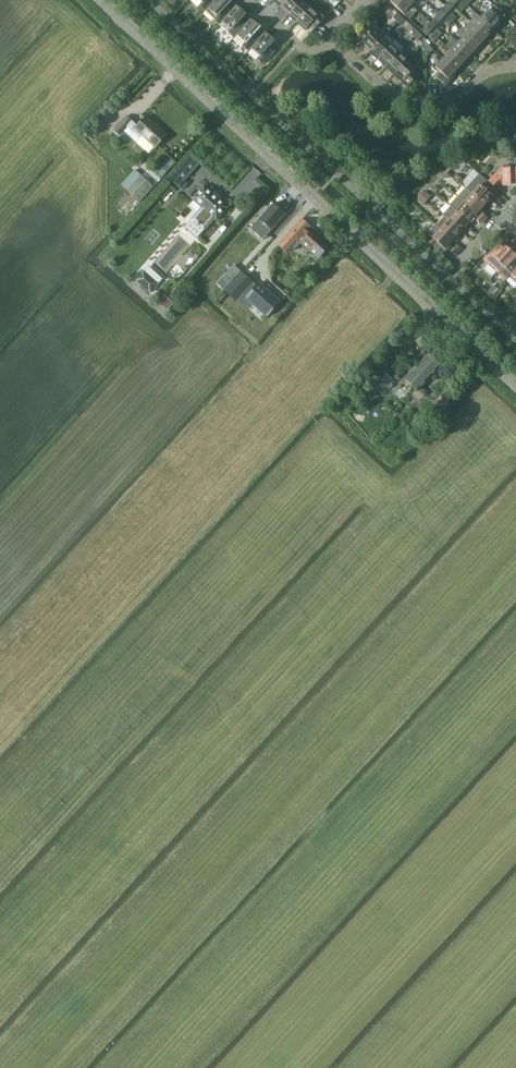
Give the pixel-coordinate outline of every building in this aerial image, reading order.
[(200,6),(206,11),(209,8),(208,7),(215,0),(200,0),(203,3),(200,6)] [(214,19),(220,24),(223,21),(232,11),(227,6),(233,1),(232,0),(215,0),(208,7),(209,8),(206,11),(214,19)] [(281,7),(289,15),(303,0),(288,0),(281,7)] [(289,15),(298,22),(311,8),(303,0),(289,15)] [(405,15),(410,10),(414,13),(417,10),(413,6),(406,0),(393,0),(391,2),(405,15)] [(455,0),(451,0),(446,6),(450,10),(458,2),(455,0)] [(459,6),(464,10),(468,5),(464,1),(459,6)] [(507,11),(511,7),(506,2),(502,7),(507,11)] [(220,24),(229,32),(235,38),(238,35),(237,34),(246,24),(242,20),(247,14),(237,5),(232,11),(223,21),(220,24)] [(442,11),(446,15),(450,10),(446,6),(442,11)] [(511,7),(507,11),(510,15),(515,10),(511,7)] [(323,10),(319,15),(311,8),(298,22),(306,30),(310,25),(315,29),(328,14),(323,10)] [(481,17),(496,31),(504,22),(489,9),(481,17)] [(398,21),(402,16),(398,12),(394,17),(398,21)] [(457,17),(453,13),(448,18),(453,22),(457,17)] [(402,16),(398,21),(402,25),(406,20),(402,16)] [(496,31),(481,17),(473,26),(488,39),(496,31)] [(235,38),(243,46),(249,51),(252,48),(251,48),(261,37),(256,33),(262,27),(252,18),(246,24),(237,34),(238,35),(235,38)] [(439,23),(435,18),(431,23),(435,27),(439,23)] [(445,22),(449,26),(453,22),(448,18),(445,22)] [(427,27),(431,31),(435,27),(431,23),(427,27)] [(357,39),(361,44),(370,51),(383,37),(375,29),(373,31),(368,26),(357,39)] [(488,39),(473,26),(466,34),(481,47),(488,39)] [(442,34),(438,30),(434,34),(438,38),(442,34)] [(419,40),(423,36),(419,31),(414,36),(419,40)] [(263,64),(272,54),(268,49),(276,41),(266,32),(261,37),(251,48),(252,48),(260,56),(258,59),(263,64)] [(430,38),(434,42),(438,38),(434,34),(430,38)] [(481,47),(466,34),(459,42),(473,55),(481,47)] [(383,37),(370,51),(378,59),(391,44),(383,37)] [(395,40),(391,44),(378,59),(386,66),(400,52),(403,48),(395,40)] [(425,49),(429,45),(425,41),(421,46),(425,49)] [(451,50),(466,64),(473,55),(459,42),(451,50)] [(429,45),(425,49),(429,54),(433,49),(429,45)] [(466,64),(451,50),(444,58),(458,72),(466,64)] [(400,52),(386,66),(394,74),(408,60),(400,52)] [(446,85),(450,80),(458,72),(444,58),(436,67),(440,71),(436,76),(446,85)] [(408,60),(394,74),(408,87),(420,74),(415,69),(417,67),(408,60)] [(156,147),(167,135),(147,116),(138,127),(127,116),(115,129),(121,135),(128,127),(140,138),(143,135),(156,147)] [(171,160),(159,173),(162,177),(175,163),(171,160)] [(151,166),(142,176),(154,187),(163,177),(162,177),(159,173),(151,166)] [(515,185),(514,166),(502,166),(488,182),(488,183),(497,191),(503,185),(515,185)] [(188,184),(175,172),(169,178),(182,190),(188,184)] [(466,188),(484,205),(497,191),(488,183),(488,182),(479,174),(466,188)] [(140,202),(154,187),(142,176),(141,176),(128,190),(140,202)] [(216,220),(228,207),(204,185),(192,199),(202,207),(192,219),(204,230),(214,218),(216,220)] [(166,188),(159,196),(162,199),(169,191),(166,188)] [(484,205),(466,188),(457,196),(484,221),(487,217),(480,210),(484,205)] [(430,197),(425,192),(422,195),(427,200),(430,197)] [(418,199),(423,204),(427,200),(422,195),(418,199)] [(484,221),(457,196),(449,205),(450,206),(451,206),(454,209),(454,210),(456,212),(456,211),(469,223),(469,222),(474,217),(481,224),(484,221)] [(286,214),(273,203),(254,225),(266,236),(286,214)] [(444,216),(462,233),(471,224),(469,222),(469,223),(456,211),(456,212),(454,210),(454,209),(451,206),(450,206),(442,215),(444,216)] [(462,233),(444,216),(436,225),(454,242),(462,233)] [(288,239),(281,247),(287,253),(291,249),(292,248),(295,250),(301,243),(319,259),(332,245),(314,229),(313,231),(310,228),(311,227),(305,221),(288,239)] [(437,242),(446,251),(454,242),(436,225),(428,234),(432,238),(429,241),(434,246),(437,242)] [(498,243),(489,253),(483,260),(496,273),(501,268),(514,254),(505,245),(503,247),(498,243)] [(515,270),(515,255),(514,254),(501,268),(510,276),(515,270)] [(234,265),(218,283),(224,289),(240,271),(234,265)] [(158,284),(144,271),(136,280),(150,293),(158,284)] [(280,302),(259,283),(255,288),(251,284),(252,282),(242,273),(226,291),(236,300),(242,293),(267,316),(280,302)] [(494,286),(489,291),(493,294),(498,289),(494,286)] [(497,298),(501,293),(498,289),(493,294),(497,298)] [(164,295),(158,302),(167,310),(174,303),(164,295)] [(419,390),(441,367),(429,355),(418,366),(413,361),(407,367),(411,371),(410,372),(411,374),(406,379),(419,390)] [(381,369),(369,383),(381,394),(393,380),(381,369)] [(441,394),(433,403),(442,411),(450,402),(441,394)]
